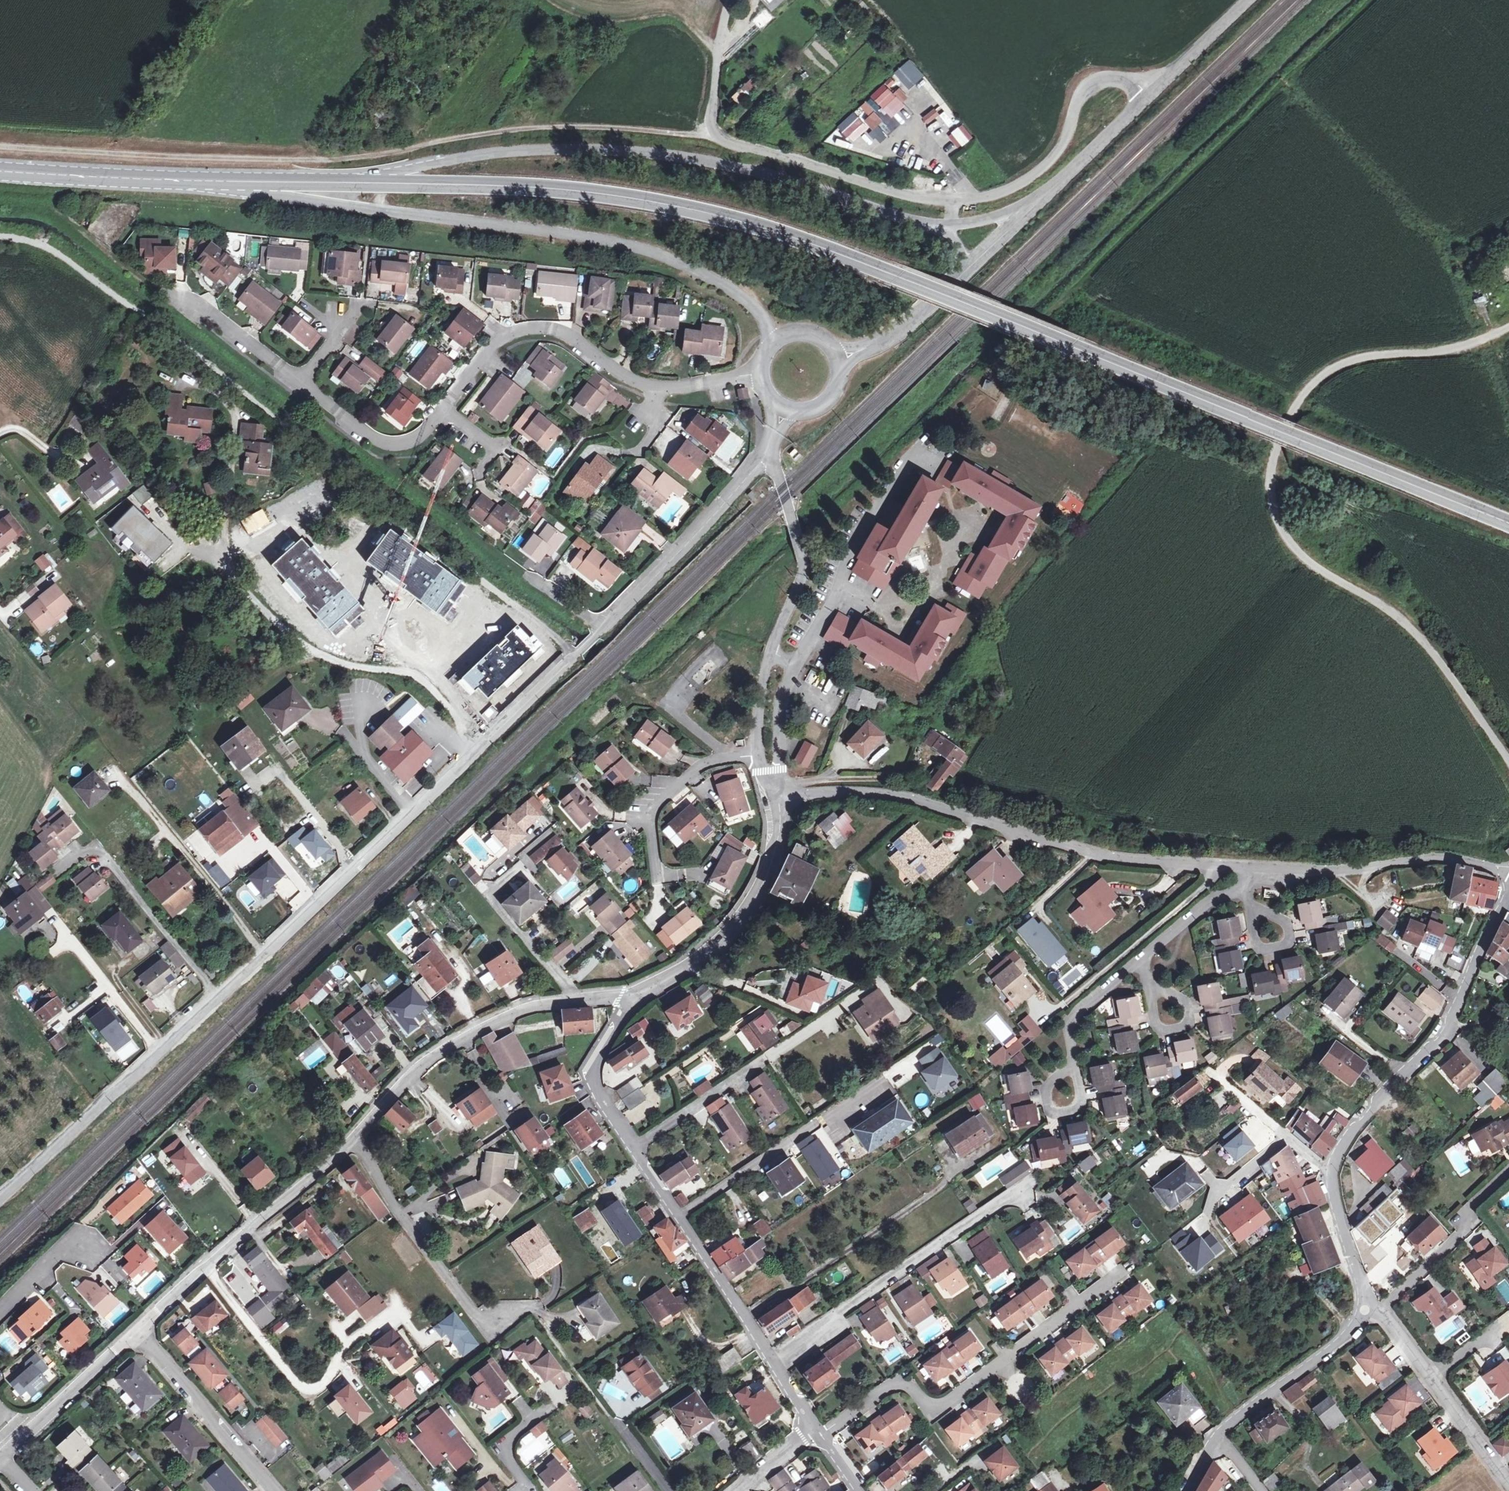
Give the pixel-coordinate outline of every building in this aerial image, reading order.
[(785,0),(756,0),(770,15),(785,0)] [(906,89),(923,77),(910,58),(893,70),(906,89)] [(891,76),(884,80),(888,87),(895,83),(891,76)] [(746,87),(733,99),(738,105),(752,93),(746,87)] [(907,96),(899,88),(895,92),(903,101),(907,96)] [(880,128),(888,136),(913,112),(904,104),(880,128)] [(737,123),(749,111),(744,105),(732,117),(737,123)] [(928,121),(939,112),(935,108),(925,117),(928,121)] [(882,121),(874,113),(866,121),(874,129),(882,121)] [(850,142),(868,128),(858,115),(840,129),(850,142)] [(959,148),(969,138),(957,125),(947,135),(959,148)] [(828,142),(842,147),(847,136),(832,130),(828,142)] [(146,269),(159,269),(159,263),(167,263),(174,263),(174,244),(159,244),(159,236),(141,236),(141,243),(146,243),(146,252),(146,269)] [(198,260),(227,283),(241,267),(232,260),(233,258),(213,241),(198,260)] [(311,250),(268,245),(266,265),(300,268),(300,265),(309,266),(311,250)] [(328,252),(334,252),(358,255),(359,249),(329,246),(328,252)] [(334,252),(328,252),(326,273),(331,274),(334,252)] [(334,252),(331,274),(339,275),(338,282),(344,282),(344,285),(355,286),(358,255),(334,252)] [(373,281),(384,282),(385,279),(396,280),(406,281),(408,265),(385,262),(385,267),(374,266),(373,281)] [(452,288),(452,292),(461,293),(463,270),(434,267),(432,286),(442,287),(452,288)] [(486,295),(496,296),(504,297),(503,303),(511,303),(512,298),(513,280),(514,277),(508,276),(488,274),(486,295)] [(565,299),(565,304),(574,305),(578,278),(539,274),(537,296),(555,298),(565,299)] [(235,290),(244,282),(239,277),(230,285),(235,290)] [(513,280),(512,298),(518,298),(520,281),(513,280)] [(595,311),(601,312),(611,313),(615,283),(591,280),(589,298),(586,298),(584,314),(595,315),(595,311)] [(248,304),(251,307),(259,313),(257,316),(263,320),(278,302),(252,281),(240,297),(248,304)] [(1484,295),(1475,297),(1476,304),(1486,302),(1484,295)] [(630,318),(636,319),(651,320),(653,302),(653,299),(633,297),(633,300),(624,299),(621,323),(629,323),(630,318)] [(662,303),(653,302),(651,320),(650,329),(650,331),(659,331),(660,328),(667,328),(679,329),(681,307),(662,306),(662,303)] [(478,328),(481,330),(486,324),(467,309),(448,332),(464,345),(474,333),(478,328)] [(283,325),(288,318),(283,313),(277,320),(283,325)] [(307,325),(303,323),(292,314),(288,318),(283,325),(282,326),(304,344),(305,343),(313,332),(314,331),(307,325)] [(386,330),(384,328),(377,336),(394,350),(411,328),(397,317),(390,326),(386,330)] [(350,328),(343,340),(352,346),(360,333),(350,328)] [(685,335),(684,358),(700,358),(700,355),(720,356),(721,334),(710,333),(710,329),(700,329),(700,335),(685,335)] [(318,337),(313,332),(305,343),(310,347),(318,337)] [(415,357),(425,345),(420,341),(410,353),(415,357)] [(444,369),(447,371),(451,365),(431,349),(410,376),(427,390),(441,373),(444,369)] [(530,370),(536,375),(532,380),(547,392),(558,378),(545,367),(548,361),(541,356),(530,370)] [(345,378),(341,382),(355,393),(367,378),(358,371),(351,365),(353,362),(346,357),(335,371),(345,378)] [(373,363),(366,357),(360,364),(364,368),(363,369),(366,372),(373,363)] [(351,365),(358,371),(360,368),(353,362),(351,365)] [(373,363),(366,372),(378,381),(385,373),(373,363)] [(395,366),(390,372),(401,383),(406,377),(395,366)] [(345,378),(335,371),(332,374),(341,382),(345,378)] [(595,376),(591,382),(604,392),(608,387),(595,376)] [(508,404),(513,408),(522,396),(500,379),(495,385),(499,388),(481,411),(494,421),(508,404)] [(988,387),(994,390),(996,384),(990,381),(988,387)] [(604,392),(591,382),(575,404),(590,416),(596,409),(602,401),(605,403),(609,397),(604,392)] [(477,408),(481,411),(499,388),(495,385),(477,408)] [(746,386),(735,389),(738,400),(749,397),(746,386)] [(399,424),(407,414),(417,402),(403,391),(385,412),(399,424)] [(180,434),(195,437),(205,438),(209,418),(184,413),(183,417),(176,415),(179,401),(165,398),(161,418),(166,419),(162,437),(178,440),(180,434)] [(602,401),(596,409),(598,411),(605,403),(602,401)] [(508,404),(494,421),(499,425),(513,408),(508,404)] [(467,418),(474,423),(478,416),(471,411),(467,418)] [(511,432),(519,439),(522,436),(531,443),(536,446),(549,429),(527,412),(511,432)] [(407,414),(399,424),(403,428),(411,418),(407,414)] [(246,441),(245,450),(251,451),(250,460),(248,471),(260,472),(261,463),(273,464),(276,445),(270,444),(265,443),(266,436),(267,424),(246,421),(243,440),(246,441)] [(712,434),(705,429),(696,421),(684,436),(712,458),(727,440),(715,430),(714,431),(712,434)] [(708,426),(705,429),(712,434),(714,431),(708,426)] [(180,434),(178,440),(178,444),(192,447),(195,437),(180,434)] [(112,476),(119,470),(91,435),(83,441),(91,453),(69,471),(84,489),(107,470),(112,476)] [(528,446),(531,443),(522,436),(519,439),(528,446)] [(684,484),(693,472),(696,475),(706,462),(685,445),(666,469),(684,484)] [(438,493),(460,465),(443,452),(421,480),(438,493)] [(590,468),(600,455),(596,452),(586,466),(590,468)] [(590,468),(586,466),(567,492),(576,499),(581,493),(590,500),(615,467),(600,455),(590,468)] [(501,488),(518,501),(536,477),(517,462),(512,467),(515,469),(501,488)] [(888,593),(895,581),(899,583),(907,568),(904,565),(949,489),(953,491),(956,486),(1014,519),(1010,526),(1007,524),(999,538),(1002,540),(995,551),(992,549),(985,561),(978,557),(961,585),(985,599),(993,586),(998,589),(1014,562),(1015,563),(1022,552),(1025,553),(1041,526),(1037,524),(1045,510),(1011,490),(1015,483),(999,474),(995,481),(968,465),(964,471),(951,463),(937,487),(927,481),(910,510),(896,501),(860,561),(864,563),(857,575),(888,593)] [(685,494),(671,482),(663,492),(655,485),(642,474),(635,483),(641,488),(635,496),(657,513),(670,498),(677,503),(685,494)] [(547,476),(531,484),(537,495),(552,487),(547,476)] [(663,492),(671,482),(663,476),(655,485),(663,492)] [(210,480),(202,483),(205,495),(214,492),(210,480)] [(641,488),(635,483),(628,491),(635,496),(641,488)] [(150,496),(142,485),(132,493),(140,504),(150,496)] [(499,534),(508,523),(511,525),(517,518),(504,508),(498,515),(481,502),(469,516),(484,528),(487,525),(499,534)] [(1059,506),(1065,515),(1071,511),(1065,502),(1059,506)] [(129,506),(109,528),(137,553),(135,556),(148,568),(171,542),(129,506)] [(544,512),(539,508),(528,523),(533,527),(544,512)] [(620,556),(635,537),(633,536),(641,525),(621,510),(599,539),(620,556)] [(6,548),(1,543),(15,533),(20,537),(26,532),(11,512),(0,521),(0,553),(6,548)] [(464,583),(390,528),(363,563),(436,618),(464,583)] [(550,548),(555,552),(563,541),(548,529),(537,542),(532,539),(521,554),(537,566),(544,556),(550,548)] [(301,537),(271,563),(334,639),(366,613),(301,537)] [(550,548),(544,556),(549,560),(555,552),(550,548)] [(42,553),(33,560),(41,572),(51,565),(42,553)] [(592,589),(594,585),(596,583),(608,591),(618,578),(591,558),(586,565),(579,560),(570,572),(592,589)] [(30,597),(38,591),(32,583),(24,589),(30,597)] [(607,594),(608,591),(596,583),(594,585),(607,594)] [(53,615),(60,609),(68,603),(53,585),(39,597),(41,599),(26,611),(41,630),(56,618),(53,615)] [(53,615),(56,618),(63,613),(60,609),(53,615)] [(909,651),(866,627),(863,632),(844,620),(829,645),(849,656),(854,647),(874,658),(870,665),(883,673),(888,666),(923,687),(938,663),(942,665),(951,649),(948,647),(954,636),(961,639),(971,621),(954,611),(951,618),(940,611),(927,634),(921,631),(909,651)] [(519,622),(460,675),(483,703),(544,644),(519,622)] [(35,640),(28,647),(38,658),(45,651),(35,640)] [(810,670),(804,681),(814,687),(821,676),(810,670)] [(307,706),(289,684),(265,703),(278,720),(281,718),(283,720),(297,709),(299,712),(307,706)] [(875,709),(880,697),(856,687),(848,706),(858,711),(861,703),(875,709)] [(243,688),(231,701),(240,710),(253,698),(243,688)] [(391,742),(396,748),(386,757),(406,780),(412,776),(424,765),(422,763),(434,753),(418,734),(415,731),(408,738),(402,730),(408,724),(411,724),(428,709),(419,699),(408,708),(404,703),(397,709),(401,714),(377,735),(387,746),(391,742)] [(674,743),(648,723),(637,737),(663,758),(674,743)] [(865,758),(875,747),(883,739),(868,724),(849,742),(865,758)] [(239,767),(262,750),(245,730),(225,747),(239,767)] [(952,761),(960,751),(937,734),(929,744),(952,761)] [(865,758),(849,742),(846,745),(865,765),(878,750),(875,747),(865,758)] [(802,753),(812,758),(817,749),(807,744),(802,753)] [(619,788),(626,781),(634,774),(612,749),(598,762),(609,774),(607,776),(618,788),(619,788)] [(960,751),(952,761),(931,789),(938,794),(951,776),(953,778),(961,767),(958,765),(965,755),(960,751)] [(807,768),(812,758),(802,753),(797,763),(807,768)] [(958,765),(961,767),(969,757),(965,755),(958,765)] [(609,774),(598,762),(596,764),(607,776),(609,774)] [(94,772),(76,787),(90,805),(108,790),(94,772)] [(739,780),(718,787),(723,802),(726,801),(732,817),(750,812),(739,780)] [(626,781),(619,788),(625,794),(632,788),(626,781)] [(329,798),(339,790),(334,783),(323,790),(329,798)] [(343,803),(359,822),(375,809),(360,789),(343,803)] [(580,828),(596,814),(582,799),(583,798),(577,791),(563,804),(568,810),(566,812),(580,828)] [(236,795),(227,802),(232,809),(251,832),(260,825),(236,795)] [(509,820),(494,833),(497,837),(511,852),(522,842),(519,838),(523,835),(541,819),(529,806),(511,822),(509,820)] [(692,808),(671,827),(686,843),(699,832),(706,839),(714,833),(692,808)] [(251,832),(232,809),(224,815),(243,839),(251,832)] [(61,814),(48,824),(51,827),(63,816),(61,814)] [(223,814),(200,832),(220,857),(229,850),(234,845),(243,839),(224,815),(223,814)] [(597,816),(596,814),(580,828),(582,830),(597,816)] [(829,840),(837,849),(855,833),(849,826),(852,823),(845,815),(838,821),(834,816),(821,828),(831,838),(829,840)] [(29,855),(42,870),(55,859),(51,854),(57,849),(52,843),(58,838),(63,843),(76,832),(63,816),(51,827),(48,824),(41,830),(43,833),(39,836),(37,838),(42,844),(29,855)] [(35,823),(32,829),(39,836),(43,833),(41,830),(35,823)] [(913,856),(901,866),(917,883),(933,870),(940,877),(960,860),(948,847),(941,853),(919,829),(902,843),(913,856)] [(629,860),(630,859),(620,848),(622,846),(612,834),(594,850),(614,873),(617,871),(622,876),(634,865),(629,860)] [(729,834),(722,843),(729,847),(730,845),(740,852),(745,845),(729,834)] [(558,839),(533,860),(539,867),(551,857),(554,861),(549,864),(560,878),(563,876),(566,873),(573,878),(579,869),(574,863),(576,861),(572,856),(570,858),(565,852),(567,850),(558,839)] [(238,850),(234,845),(229,850),(233,855),(238,850)] [(597,860),(584,846),(581,849),(593,864),(597,860)] [(620,848),(630,859),(632,857),(622,846),(620,848)] [(791,861),(803,867),(804,863),(809,853),(798,847),(791,861)] [(713,881),(732,890),(748,859),(729,849),(713,881)] [(271,857),(248,876),(263,896),(273,889),(270,885),(284,874),(271,857)] [(498,859),(485,871),(491,877),(504,866),(498,859)] [(997,868),(989,859),(963,881),(976,896),(988,886),(999,898),(1017,883),(1001,865),(997,868)] [(803,867),(791,861),(777,893),(801,905),(816,874),(803,867)] [(189,895),(192,899),(199,893),(177,865),(162,876),(163,878),(158,882),(155,879),(148,885),(161,902),(165,899),(173,908),(189,895)] [(466,875),(475,887),(476,887),(483,882),(471,867),(467,871),(469,873),(466,875)] [(85,891),(91,898),(106,886),(94,872),(92,874),(86,868),(71,881),(82,894),(85,891)] [(1400,883),(1415,883),(1415,868),(1400,868),(1400,883)] [(1470,882),(1498,887),(1499,880),(1493,877),(1456,868),(1450,901),(1465,904),(1470,882)] [(566,873),(563,876),(570,884),(573,878),(566,873)] [(48,875),(36,885),(40,891),(53,880),(48,875)] [(1376,879),(1369,885),(1373,892),(1397,883),(1394,876),(1377,882),(1376,879)] [(11,877),(5,883),(12,891),(18,885),(11,877)] [(732,890),(713,881),(710,887),(728,897),(732,890)] [(1470,882),(1465,904),(1493,909),(1498,887),(1470,882)] [(1084,927),(1089,923),(1097,932),(1112,920),(1104,910),(1116,900),(1102,883),(1082,900),(1087,906),(1075,917),(1084,927)] [(531,886),(505,907),(521,927),(547,905),(531,886)] [(405,906),(418,894),(412,888),(400,901),(405,906)] [(85,891),(82,894),(88,901),(91,898),(85,891)] [(5,910),(18,926),(28,918),(31,922),(41,915),(25,894),(5,910)] [(165,899),(161,902),(172,915),(192,899),(189,895),(173,908),(165,899)] [(610,933),(625,920),(619,914),(622,911),(608,895),(593,908),(600,917),(605,923),(603,925),(610,933)] [(1318,938),(1320,956),(1341,953),(1338,934),(1341,934),(1340,927),(1328,929),(1327,921),(1324,922),(1321,904),(1301,907),(1304,926),(1308,925),(1309,932),(1320,931),(1321,937),(1318,938)] [(47,919),(55,914),(51,907),(43,912),(47,919)] [(122,909),(105,923),(114,935),(118,932),(130,947),(144,936),(122,909)] [(678,922),(691,912),(689,910),(677,920),(678,922)] [(678,922),(677,920),(664,930),(667,934),(675,943),(678,946),(702,926),(691,912),(678,922)] [(1379,925),(1387,932),(1390,934),(1399,924),(1387,915),(1379,925)] [(28,918),(18,926),(21,930),(31,922),(28,918)] [(1030,919),(1017,930),(1047,966),(1065,952),(1040,922),(1036,925),(1030,919)] [(1239,938),(1242,937),(1239,919),(1220,923),(1223,941),(1220,941),(1221,949),(1216,950),(1218,957),(1222,956),(1225,974),(1244,971),(1241,952),(1237,953),(1236,946),(1241,945),(1239,938)] [(628,924),(625,920),(610,933),(613,937),(616,935),(627,925),(628,924)] [(1431,921),(1430,924),(1446,931),(1447,928),(1431,921)] [(630,954),(640,966),(653,956),(631,930),(635,927),(631,922),(628,924),(627,925),(616,935),(620,940),(616,943),(627,956),(630,954)] [(1427,931),(1429,926),(1422,923),(1420,928),(1427,931)] [(1420,949),(1422,944),(1427,931),(1420,928),(1411,924),(1403,942),(1420,949)] [(1427,931),(1422,944),(1437,951),(1446,931),(1430,924),(1429,926),(1427,931)] [(1504,925),(1495,944),(1504,952),(1508,947),(1508,928),(1504,925)] [(675,943),(667,934),(661,939),(668,949),(675,943)] [(169,940),(161,945),(179,965),(185,959),(169,940)] [(1380,947),(1391,956),(1397,949),(1385,940),(1380,947)] [(1450,946),(1447,944),(1443,953),(1451,956),(1457,943),(1452,941),(1450,946)] [(570,943),(553,957),(554,958),(559,964),(576,951),(570,943)] [(426,961),(436,953),(428,944),(419,952),(426,961)] [(1495,944),(1490,955),(1504,965),(1503,966),(1508,971),(1508,956),(1504,952),(1495,944)] [(657,955),(660,962),(668,958),(664,951),(657,955)] [(415,970),(426,961),(419,952),(408,961),(415,970)] [(415,970),(424,980),(444,963),(436,953),(426,961),(415,970)] [(164,954),(160,957),(171,973),(175,970),(164,954)] [(522,973),(508,954),(488,968),(502,987),(522,973)] [(637,969),(640,966),(630,954),(627,956),(637,969)] [(1019,973),(1025,968),(1015,956),(992,976),(998,982),(996,983),(1008,996),(1010,995),(1020,1007),(1036,994),(1019,973)] [(577,980),(600,965),(595,957),(572,972),(577,980)] [(730,966),(724,958),(716,964),(722,972),(730,966)] [(1280,977),(1272,978),(1271,974),(1253,978),(1257,998),(1276,994),(1276,997),(1284,996),(1282,987),(1289,986),(1288,983),(1306,979),(1302,960),(1285,963),(1285,967),(1278,968),(1280,977)] [(172,976),(160,961),(140,977),(153,993),(172,976)] [(1325,962),(1315,968),(1319,974),(1329,968),(1325,962)] [(444,963),(424,980),(418,984),(431,999),(457,979),(444,963)] [(292,1015),(308,999),(315,1006),(337,984),(323,970),(285,1008),(292,1015)] [(194,984),(199,979),(192,971),(187,976),(194,984)] [(797,987),(795,991),(806,995),(811,980),(821,984),(822,982),(810,977),(805,990),(797,987)] [(795,991),(790,1006),(812,1014),(815,1003),(823,1006),(830,987),(821,984),(811,980),(806,995),(795,991)] [(1347,981),(1328,1004),(1345,1018),(1363,995),(1347,981)] [(1233,1009),(1242,1008),(1241,1000),(1230,1002),(1222,1003),(1219,986),(1201,989),(1204,1007),(1208,1006),(1209,1014),(1213,1013),(1215,1020),(1211,1021),(1214,1038),(1233,1034),(1229,1017),(1234,1016),(1233,1009)] [(705,988),(697,993),(705,1003),(712,997),(705,988)] [(1434,1011),(1443,1000),(1429,989),(1421,1000),(1434,1011)] [(413,992),(392,1009),(396,1014),(395,1016),(403,1026),(413,1017),(415,1019),(426,1009),(413,992)] [(875,1011),(887,1002),(881,993),(866,1004),(869,1009),(870,1010),(873,1008),(875,1011)] [(51,1000),(48,997),(33,1008),(44,1022),(64,1006),(56,996),(51,1000)] [(1386,1013),(1413,1033),(1425,1017),(1398,996),(1386,1013)] [(716,1002),(712,997),(705,1003),(708,1008),(716,1002)] [(692,998),(668,1013),(679,1030),(703,1015),(692,998)] [(1251,998),(1241,1000),(1242,1008),(1252,1006),(1251,998)] [(1117,1037),(1120,1055),(1139,1051),(1136,1033),(1132,1034),(1131,1026),(1140,1024),(1139,1018),(1142,1017),(1139,999),(1120,1003),(1122,1021),(1119,1022),(1120,1028),(1112,1030),(1113,1037),(1117,1037)] [(867,1025),(878,1040),(890,1032),(891,1033),(900,1027),(898,1024),(895,1019),(896,1015),(887,1002),(875,1011),(873,1008),(870,1010),(869,1009),(858,1017),(864,1026),(867,1025)] [(1201,1005),(1193,1007),(1196,1018),(1204,1017),(1201,1005)] [(102,1007),(87,1018),(111,1050),(126,1039),(102,1007)] [(352,1009),(340,1019),(367,1052),(384,1037),(365,1013),(359,1018),(352,1009)] [(396,1014),(392,1009),(386,1014),(402,1033),(417,1021),(415,1019),(413,1017),(403,1026),(395,1016),(396,1014)] [(1284,1020),(1292,1014),(1288,1009),(1280,1015),(1284,1020)] [(594,1032),(593,1021),(593,1011),(562,1013),(565,1035),(594,1032)] [(757,1050),(762,1046),(767,1043),(770,1048),(780,1041),(771,1028),(778,1023),(770,1012),(743,1029),(757,1050)] [(792,1018),(778,1029),(783,1036),(798,1026),(792,1018)] [(1027,1031),(1035,1024),(1030,1018),(1022,1025),(1027,1031)] [(56,1032),(64,1028),(60,1021),(52,1026),(56,1032)] [(646,1021),(630,1032),(635,1040),(645,1033),(645,1032),(651,1028),(646,1021)] [(1111,1023),(1112,1030),(1120,1028),(1119,1022),(1111,1023)] [(1023,1033),(1025,1036),(1031,1043),(1043,1033),(1035,1024),(1027,1031),(1023,1033)] [(867,1025),(864,1026),(876,1044),(879,1042),(878,1040),(867,1025)] [(57,1032),(52,1036),(55,1040),(51,1042),(59,1052),(67,1046),(57,1032)] [(879,1042),(891,1033),(890,1032),(878,1040),(879,1042)] [(934,1045),(943,1039),(938,1032),(929,1039),(934,1045)] [(337,1034),(327,1041),(335,1053),(345,1045),(337,1034)] [(483,1041),(490,1053),(502,1046),(495,1034),(483,1041)] [(1006,1052),(1012,1059),(1031,1043),(1025,1036),(1006,1052)] [(502,1046),(490,1053),(501,1071),(503,1070),(506,1073),(538,1066),(567,1055),(565,1051),(531,1064),(515,1038),(502,1046)] [(1172,1059),(1165,1061),(1164,1057),(1147,1060),(1150,1080),(1167,1076),(1168,1080),(1176,1079),(1174,1070),(1181,1068),(1180,1065),(1198,1061),(1195,1042),(1177,1045),(1178,1049),(1171,1051),(1172,1059)] [(635,1047),(629,1051),(626,1047),(611,1057),(613,1062),(611,1063),(616,1072),(635,1059),(637,1063),(649,1055),(641,1043),(635,1047)] [(632,1043),(626,1047),(629,1051),(635,1047),(632,1043)] [(767,1043),(762,1046),(765,1051),(770,1048),(767,1043)] [(345,1045),(335,1053),(345,1065),(368,1094),(378,1086),(355,1057),(345,1045)] [(1366,1065),(1338,1045),(1323,1065),(1348,1083),(1357,1071),(1360,1073),(1366,1065)] [(1001,1069),(1012,1059),(1006,1052),(1004,1050),(993,1059),(1001,1069)] [(1212,1050),(1203,1057),(1209,1064),(1217,1056),(1212,1050)] [(939,1051),(923,1062),(929,1072),(924,1075),(935,1090),(948,1092),(950,1084),(958,1078),(939,1051)] [(1479,1075),(1459,1054),(1443,1069),(1462,1091),(1479,1075)] [(1285,1078),(1283,1081),(1260,1063),(1246,1080),(1254,1086),(1256,1084),(1271,1096),(1276,1089),(1288,1099),(1297,1088),(1285,1078)] [(376,1077),(384,1071),(379,1065),(371,1070),(376,1077)] [(1104,1102),(1107,1119),(1127,1116),(1124,1098),(1128,1097),(1126,1090),(1120,1091),(1119,1084),(1115,1085),(1112,1066),(1092,1070),(1095,1088),(1099,1088),(1101,1095),(1106,1094),(1108,1101),(1104,1102)] [(563,1067),(542,1075),(552,1103),(575,1095),(570,1081),(568,1082),(563,1067)] [(1498,1071),(1485,1083),(1497,1096),(1508,1085),(1508,1083),(1498,1071)] [(1196,1079),(1203,1089),(1213,1082),(1203,1074),(1196,1079)] [(1010,1105),(1012,1112),(1015,1111),(1019,1129),(1039,1125),(1035,1107),(1031,1108),(1028,1094),(1031,1093),(1028,1075),(1009,1079),(1012,1097),(1009,1098),(1010,1105)] [(534,1076),(524,1084),(527,1089),(538,1082),(534,1076)] [(755,1097),(764,1111),(766,1109),(775,1122),(790,1111),(766,1076),(752,1085),(759,1094),(755,1097)] [(639,1077),(632,1082),(637,1091),(645,1086),(639,1077)] [(1203,1089),(1196,1079),(1178,1093),(1170,1099),(1177,1109),(1203,1089)] [(637,1091),(632,1082),(620,1091),(625,1099),(637,1091)] [(710,1082),(697,1090),(701,1097),(715,1089),(710,1082)] [(481,1089),(460,1106),(469,1119),(470,1119),(489,1105),(491,1104),(481,1089)] [(633,1111),(650,1099),(643,1089),(626,1100),(633,1111)] [(973,1111),(985,1104),(978,1093),(966,1100),(973,1111)] [(1010,1105),(1009,1098),(1002,1099),(1004,1107),(1010,1105)] [(1233,1114),(1241,1105),(1232,1098),(1225,1108),(1233,1114)] [(714,1116),(728,1138),(732,1136),(740,1148),(754,1139),(731,1105),(728,1107),(723,1099),(709,1108),(715,1116),(714,1116)] [(878,1121),(858,1134),(871,1153),(913,1124),(899,1103),(876,1119),(878,1121)] [(386,1117),(404,1131),(415,1119),(398,1104),(386,1117)] [(489,1105),(470,1119),(476,1127),(495,1113),(489,1105)] [(766,1109),(764,1111),(760,1113),(769,1126),(775,1122),(766,1109)] [(584,1148),(605,1134),(590,1112),(569,1126),(584,1148)] [(1314,1146),(1324,1133),(1310,1122),(1299,1113),(1289,1127),(1294,1132),(1296,1129),(1314,1146)] [(1333,1122),(1336,1124),(1346,1131),(1351,1123),(1338,1114),(1333,1122)] [(983,1117),(977,1120),(989,1140),(995,1136),(983,1117)] [(435,1118),(427,1125),(434,1135),(443,1128),(435,1118)] [(547,1139),(534,1119),(516,1132),(529,1151),(530,1151),(547,1139)] [(991,1141),(989,1140),(977,1120),(976,1119),(948,1137),(963,1159),(991,1141)] [(1324,1133),(1314,1146),(1327,1157),(1336,1144),(1327,1136),(1336,1124),(1333,1122),(1324,1133)] [(1502,1148),(1501,1146),(1508,1142),(1508,1122),(1504,1125),(1502,1122),(1497,1125),(1496,1124),(1481,1132),(1482,1135),(1475,1139),(1483,1151),(1490,1148),(1493,1153),(1502,1148)] [(1115,1123),(1105,1128),(1108,1134),(1118,1130),(1115,1123)] [(1402,1130),(1407,1139),(1420,1132),(1414,1123),(1402,1130)] [(1039,1144),(1039,1147),(1042,1162),(1042,1163),(1043,1163),(1060,1160),(1061,1163),(1068,1162),(1066,1153),(1073,1152),(1072,1148),(1090,1144),(1086,1125),(1068,1128),(1069,1133),(1062,1134),(1064,1142),(1057,1144),(1057,1140),(1039,1144)] [(1235,1126),(1223,1136),(1227,1142),(1222,1146),(1234,1160),(1251,1145),(1235,1126)] [(732,1136),(728,1138),(726,1140),(734,1152),(740,1148),(732,1136)] [(547,1139),(530,1151),(533,1154),(537,1154),(542,1160),(551,1154),(547,1147),(552,1144),(549,1138),(547,1139)] [(806,1141),(799,1146),(824,1182),(839,1171),(819,1141),(816,1144),(812,1138),(806,1141)] [(206,1173),(179,1140),(166,1151),(192,1184),(206,1173)] [(1357,1163),(1376,1183),(1389,1171),(1377,1157),(1383,1152),(1372,1141),(1366,1146),(1370,1150),(1357,1163)] [(1281,1185),(1301,1173),(1288,1150),(1270,1164),(1281,1185)] [(484,1181),(483,1189),(480,1190),(477,1183),(460,1191),(467,1209),(485,1202),(484,1199),(489,1197),(498,1205),(506,1212),(520,1197),(504,1183),(505,1167),(514,1168),(515,1157),(491,1155),(490,1166),(485,1166),(484,1181)] [(1096,1156),(1084,1166),(1089,1173),(1101,1163),(1096,1156)] [(275,1177),(259,1158),(243,1172),(259,1190),(275,1177)] [(689,1180),(694,1176),(700,1172),(691,1159),(681,1167),(680,1165),(661,1178),(669,1191),(685,1180),(688,1178),(689,1180)] [(1061,1163),(1060,1160),(1043,1163),(1044,1171),(1061,1168),(1061,1163)] [(804,1181),(791,1162),(771,1175),(784,1195),(804,1181)] [(1028,1164),(1017,1172),(1018,1174),(1027,1168),(1032,1175),(1034,1173),(1028,1164)] [(361,1196),(371,1189),(371,1188),(355,1167),(344,1175),(360,1196),(361,1196)] [(1188,1167),(1157,1190),(1171,1208),(1184,1198),(1185,1200),(1203,1187),(1188,1167)] [(1012,1188),(1032,1175),(1027,1168),(1018,1174),(1017,1172),(1011,1176),(1012,1178),(1007,1181),(1012,1188)] [(1297,1218),(1317,1210),(1329,1205),(1318,1182),(1314,1177),(1305,1182),(1301,1173),(1281,1185),(1297,1218)] [(688,1178),(685,1180),(689,1185),(696,1180),(694,1176),(689,1180),(688,1178)] [(1071,1180),(1061,1189),(1066,1195),(1076,1186),(1071,1180)] [(121,1212),(128,1219),(149,1200),(145,1196),(149,1192),(140,1182),(110,1209),(116,1217),(121,1212)] [(1384,1183),(1372,1193),(1378,1200),(1390,1190),(1384,1183)] [(1081,1218),(1096,1206),(1078,1184),(1076,1186),(1066,1195),(1064,1197),(1073,1209),(1075,1207),(1078,1211),(1076,1212),(1081,1218)] [(408,1196),(416,1193),(413,1186),(405,1189),(408,1196)] [(371,1189),(361,1196),(380,1221),(389,1214),(371,1189)] [(754,1196),(757,1204),(764,1200),(761,1193),(754,1196)] [(675,1199),(682,1209),(688,1204),(681,1195),(675,1199)] [(1268,1219),(1249,1195),(1221,1217),(1239,1241),(1268,1219)] [(962,1203),(969,1213),(976,1208),(970,1198),(962,1203)] [(506,1212),(498,1205),(491,1213),(500,1220),(506,1212)] [(1096,1206),(1081,1218),(1084,1222),(1099,1210),(1096,1206)] [(291,1224),(299,1234),(305,1229),(311,1236),(320,1228),(315,1222),(321,1217),(313,1207),(291,1224)] [(1364,1225),(1374,1236),(1392,1218),(1382,1208),(1364,1225)] [(648,1209),(639,1215),(646,1226),(655,1219),(648,1209)] [(1303,1244),(1314,1273),(1338,1263),(1323,1225),(1317,1210),(1297,1218),(1307,1242),(1303,1244)] [(123,1224),(128,1219),(121,1212),(116,1217),(123,1224)] [(590,1212),(579,1220),(588,1233),(599,1225),(590,1212)] [(168,1246),(173,1251),(186,1240),(163,1214),(147,1228),(165,1248),(168,1246)] [(1364,1262),(1370,1256),(1399,1227),(1392,1218),(1374,1236),(1359,1250),(1364,1262)] [(659,1244),(679,1229),(676,1225),(673,1227),(668,1220),(650,1231),(659,1244)] [(774,1232),(766,1220),(756,1226),(765,1238),(774,1232)] [(1443,1237),(1428,1220),(1410,1238),(1425,1254),(1443,1237)] [(1039,1223),(1031,1228),(1032,1230),(1016,1241),(1028,1258),(1038,1251),(1042,1256),(1055,1247),(1049,1238),(1042,1227),(1039,1223)] [(1048,1223),(1042,1227),(1049,1238),(1055,1233),(1048,1223)] [(1374,1236),(1364,1225),(1363,1224),(1353,1233),(1359,1250),(1374,1236)] [(320,1228),(311,1236),(322,1249),(337,1238),(330,1230),(327,1227),(322,1231),(320,1228)] [(545,1262),(550,1269),(561,1260),(538,1228),(517,1243),(528,1259),(526,1261),(533,1271),(545,1262)] [(305,1241),(311,1236),(305,1229),(299,1234),(305,1241)] [(687,1242),(679,1229),(659,1244),(664,1251),(672,1263),(676,1260),(675,1258),(672,1253),(687,1242)] [(1086,1253),(1084,1250),(1067,1262),(1079,1278),(1095,1266),(1096,1267),(1125,1245),(1113,1229),(1097,1240),(1099,1243),(1086,1253)] [(976,1249),(991,1240),(986,1232),(972,1241),(976,1249)] [(707,1246),(719,1238),(716,1234),(704,1243),(707,1246)] [(725,1248),(736,1241),(732,1236),(722,1242),(725,1248)] [(1187,1238),(1177,1245),(1196,1268),(1219,1249),(1209,1237),(1201,1243),(1197,1238),(1191,1243),(1187,1238)] [(342,1245),(337,1238),(322,1249),(328,1256),(342,1245)] [(736,1241),(725,1248),(713,1256),(721,1268),(746,1251),(737,1239),(736,1241)] [(763,1240),(757,1244),(765,1255),(767,1254),(770,1251),(763,1240)] [(989,1273),(1006,1262),(991,1240),(976,1249),(975,1250),(989,1273)] [(1468,1266),(1480,1282),(1489,1275),(1491,1277),(1507,1265),(1495,1250),(1493,1251),(1485,1241),(1475,1248),(1483,1258),(1480,1261),(1478,1259),(1468,1266)] [(672,1253),(675,1258),(691,1248),(687,1242),(672,1253)] [(765,1255),(757,1244),(746,1251),(721,1268),(729,1280),(765,1255)] [(168,1246),(165,1248),(170,1254),(173,1251),(168,1246)] [(131,1278),(137,1273),(141,1276),(146,1271),(147,1272),(154,1266),(137,1247),(125,1257),(130,1263),(123,1269),(131,1278)] [(259,1250),(247,1260),(257,1273),(263,1268),(273,1279),(267,1284),(274,1293),(265,1300),(274,1311),(289,1300),(284,1294),(281,1291),(288,1286),(259,1250)] [(338,1254),(345,1265),(352,1260),(345,1250),(338,1254)] [(1370,1256),(1364,1262),(1369,1275),(1376,1272),(1370,1256)] [(937,1258),(920,1270),(925,1277),(933,1271),(942,1265),(937,1258)] [(944,1281),(948,1287),(953,1295),(967,1285),(951,1259),(942,1265),(933,1271),(941,1283),(944,1281)] [(545,1262),(533,1271),(537,1277),(550,1269),(545,1262)] [(1009,1268),(1006,1262),(989,1273),(993,1278),(1009,1268)] [(1306,1263),(1298,1266),(1302,1276),(1310,1273),(1306,1263)] [(1338,1263),(1314,1273),(1320,1287),(1344,1276),(1338,1263)] [(263,1268),(257,1273),(267,1284),(273,1279),(263,1268)] [(746,1280),(751,1289),(766,1280),(760,1271),(746,1280)] [(347,1275),(331,1289),(351,1313),(367,1300),(360,1292),(362,1290),(356,1281),(353,1283),(347,1275)] [(1489,1275),(1480,1282),(1485,1290),(1495,1282),(1491,1277),(1489,1275)] [(1382,1276),(1370,1287),(1377,1294),(1389,1283),(1382,1276)] [(1020,1300),(1019,1298),(996,1314),(1007,1330),(1024,1318),(1025,1319),(1052,1297),(1041,1281),(1026,1292),(1028,1295),(1020,1300)] [(108,1310),(110,1313),(119,1305),(105,1289),(102,1292),(97,1286),(86,1282),(78,1290),(102,1315),(108,1310)] [(897,1297),(916,1326),(935,1313),(931,1308),(926,1299),(916,1285),(897,1297)] [(1141,1285),(1114,1306),(1113,1305),(1099,1316),(1111,1332),(1125,1321),(1125,1320),(1152,1301),(1141,1285)] [(288,1286),(281,1291),(284,1294),(290,1288),(288,1286)] [(351,1313),(331,1289),(328,1291),(349,1315),(351,1313)] [(681,1310),(675,1301),(667,1289),(656,1296),(667,1312),(669,1310),(670,1313),(672,1315),(681,1310)] [(1434,1290),(1415,1304),(1419,1310),(1426,1311),(1431,1319),(1436,1316),(1441,1323),(1463,1308),(1453,1295),(1443,1302),(1434,1290)] [(383,1305),(374,1311),(376,1314),(388,1305),(379,1293),(376,1296),(383,1305)] [(804,1293),(797,1298),(805,1309),(812,1304),(804,1293)] [(984,1294),(974,1298),(978,1307),(988,1303),(984,1294)] [(590,1324),(599,1338),(620,1323),(600,1295),(583,1308),(593,1322),(590,1324)] [(932,1295),(926,1299),(931,1308),(937,1303),(932,1295)] [(367,1303),(374,1311),(383,1305),(376,1296),(367,1303)] [(660,1315),(667,1312),(656,1296),(646,1303),(658,1321),(662,1318),(660,1315)] [(681,1297),(675,1301),(681,1310),(687,1306),(681,1297)] [(805,1309),(797,1298),(789,1304),(788,1303),(761,1322),(770,1335),(797,1317),(797,1314),(805,1309)] [(884,1299),(879,1302),(883,1308),(888,1305),(884,1299)] [(16,1324),(27,1337),(45,1321),(44,1319),(50,1313),(40,1301),(28,1311),(29,1313),(25,1316),(16,1324)] [(226,1316),(228,1315),(217,1301),(199,1316),(208,1329),(211,1327),(216,1333),(230,1322),(226,1316)] [(263,1301),(251,1311),(265,1329),(277,1319),(263,1301)] [(878,1309),(873,1302),(862,1309),(867,1316),(874,1312),(878,1309)] [(374,1311),(367,1303),(364,1306),(370,1314),(374,1311)] [(878,1309),(874,1312),(867,1316),(863,1319),(878,1341),(886,1335),(894,1330),(879,1308),(878,1309)] [(108,1310),(102,1315),(104,1319),(110,1313),(108,1310)] [(455,1314),(437,1328),(443,1336),(447,1333),(464,1355),(478,1345),(455,1314)] [(1436,1316),(1431,1319),(1437,1327),(1441,1323),(1436,1316)] [(69,1335),(65,1339),(60,1343),(70,1354),(86,1340),(82,1336),(87,1332),(77,1321),(66,1331),(69,1335)] [(275,1336),(285,1329),(279,1321),(269,1328),(275,1336)] [(27,1337),(16,1324),(13,1327),(24,1340),(27,1337)] [(232,1407),(243,1397),(225,1375),(227,1373),(206,1348),(204,1350),(185,1328),(174,1338),(192,1360),(190,1361),(211,1387),(213,1385),(232,1407)] [(1068,1362),(1078,1355),(1079,1356),(1094,1344),(1082,1329),(1068,1340),(1041,1360),(1052,1376),(1069,1363),(1068,1362)] [(402,1341),(394,1330),(392,1332),(400,1343),(402,1341)] [(894,1330),(886,1335),(890,1340),(897,1335),(894,1330)] [(400,1343),(392,1332),(373,1346),(379,1354),(383,1351),(386,1354),(397,1369),(413,1356),(402,1341),(400,1343)] [(1459,1345),(1469,1338),(1465,1332),(1455,1338),(1459,1345)] [(956,1347),(949,1352),(947,1350),(924,1366),(936,1382),(953,1370),(953,1371),(967,1360),(967,1359),(982,1348),(970,1333),(954,1344),(956,1347)] [(827,1360),(833,1368),(863,1347),(855,1335),(825,1357),(827,1360)] [(537,1342),(528,1349),(531,1353),(526,1357),(533,1368),(535,1366),(546,1381),(553,1376),(561,1388),(569,1382),(560,1371),(563,1369),(550,1352),(547,1355),(537,1342)] [(522,1360),(526,1357),(531,1353),(528,1349),(525,1345),(516,1352),(522,1360)] [(914,1346),(908,1350),(912,1356),(918,1352),(914,1346)] [(1373,1346),(1357,1358),(1373,1378),(1375,1376),(1380,1382),(1396,1369),(1386,1356),(1383,1358),(1379,1353),(1373,1346)] [(714,1363),(723,1376),(743,1362),(734,1349),(714,1363)] [(621,1364),(625,1370),(637,1361),(632,1356),(621,1364)] [(637,1361),(625,1370),(624,1371),(639,1391),(641,1390),(646,1397),(649,1396),(659,1388),(661,1386),(656,1379),(658,1378),(641,1356),(637,1358),(639,1360),(637,1361)] [(487,1363),(489,1365),(475,1376),(482,1386),(478,1388),(474,1402),(486,1407),(487,1404),(495,1407),(502,1402),(501,1401),(511,1393),(503,1384),(510,1379),(494,1358),(487,1363)] [(23,1388),(27,1392),(31,1397),(45,1383),(38,1375),(45,1369),(35,1359),(26,1366),(26,1375),(12,1388),(17,1393),(23,1388)] [(833,1368),(827,1360),(806,1375),(819,1393),(840,1378),(833,1368)] [(144,1409),(162,1393),(135,1361),(117,1377),(144,1409)] [(1485,1378),(1496,1393),(1501,1389),(1506,1395),(1508,1393),(1508,1367),(1506,1362),(1485,1378)] [(421,1370),(414,1375),(422,1386),(429,1382),(421,1370)] [(1311,1375),(1298,1384),(1292,1388),(1299,1399),(1305,1394),(1302,1390),(1316,1381),(1311,1375)] [(406,1396),(410,1401),(415,1396),(405,1384),(394,1394),(400,1401),(406,1396)] [(338,1398),(329,1405),(336,1414),(345,1407),(349,1412),(358,1424),(372,1413),(350,1385),(336,1396),(338,1398)] [(1191,1417),(1200,1411),(1202,1408),(1185,1386),(1162,1404),(1177,1423),(1190,1414),(1191,1417)] [(1393,1402),(1378,1414),(1392,1432),(1401,1425),(1399,1421),(1404,1417),(1421,1403),(1408,1386),(1390,1399),(1393,1402)] [(21,1398),(27,1392),(23,1388),(17,1393),(21,1398)] [(659,1388),(649,1396),(653,1401),(663,1393),(659,1388)] [(755,1396),(749,1388),(736,1397),(759,1430),(768,1423),(765,1418),(778,1409),(765,1390),(755,1396)] [(1292,1388),(1285,1393),(1291,1400),(1294,1403),(1299,1399),(1292,1388)] [(1501,1389),(1496,1393),(1500,1399),(1506,1395),(1501,1389)] [(673,1410),(691,1436),(714,1420),(695,1394),(673,1410)] [(406,1396),(400,1401),(404,1405),(410,1401),(406,1396)] [(1340,1412),(1330,1399),(1316,1410),(1326,1422),(1340,1412)] [(973,1436),(972,1435),(978,1430),(984,1426),(985,1427),(1000,1416),(988,1400),(973,1410),(974,1412),(946,1431),(958,1447),(973,1436)] [(587,1406),(582,1410),(588,1418),(594,1414),(587,1406)] [(345,1407),(336,1414),(340,1419),(349,1412),(345,1407)] [(884,1419),(871,1428),(871,1427),(855,1438),(867,1454),(882,1443),(881,1442),(887,1437),(894,1433),(895,1434),(909,1423),(897,1407),(883,1417),(884,1419)] [(388,1429),(395,1425),(387,1411),(380,1416),(388,1429)] [(432,1438),(420,1448),(436,1468),(448,1458),(457,1470),(474,1456),(453,1429),(455,1428),(441,1411),(433,1417),(424,1425),(422,1426),(427,1432),(432,1438)] [(1200,1411),(1191,1417),(1197,1425),(1205,1419),(1200,1411)] [(287,1435),(268,1412),(256,1422),(276,1445),(287,1435)] [(429,1412),(420,1420),(424,1425),(433,1417),(429,1412)] [(648,1421),(652,1427),(665,1418),(661,1412),(648,1421)] [(1278,1412),(1257,1426),(1260,1430),(1266,1438),(1268,1442),(1289,1428),(1278,1412)] [(1340,1412),(1326,1422),(1333,1431),(1346,1419),(1340,1412)] [(209,1445),(184,1415),(166,1430),(191,1460),(209,1445)] [(538,1437),(548,1430),(546,1426),(543,1423),(533,1430),(538,1437)] [(380,1436),(386,1431),(381,1424),(375,1428),(380,1436)] [(1260,1430),(1252,1435),(1258,1444),(1266,1438),(1260,1430)] [(1434,1430),(1419,1441),(1429,1454),(1434,1460),(1430,1463),(1436,1470),(1457,1453),(1452,1446),(1449,1448),(1444,1442),(1434,1430)] [(66,1461),(71,1466),(89,1450),(85,1445),(86,1443),(74,1431),(58,1446),(70,1458),(66,1461)] [(415,1441),(420,1448),(432,1438),(427,1432),(415,1441)] [(887,1437),(892,1444),(899,1439),(895,1434),(894,1433),(887,1437)] [(834,1437),(841,1447),(844,1445),(838,1435),(834,1437)] [(892,1444),(887,1437),(881,1442),(882,1443),(886,1448),(892,1444)] [(1177,1443),(1183,1450),(1190,1445),(1184,1437),(1177,1443)] [(1495,1445),(1503,1457),(1508,1453),(1508,1448),(1507,1446),(1508,1444),(1508,1441),(1506,1437),(1495,1445)] [(752,1442),(741,1449),(751,1465),(761,1457),(752,1442)] [(931,1453),(923,1443),(905,1457),(913,1468),(931,1453)] [(1003,1448),(985,1462),(1000,1481),(1018,1467),(1003,1448)] [(92,1482),(108,1467),(97,1455),(95,1456),(89,1450),(71,1466),(77,1473),(80,1470),(92,1482)] [(379,1488),(377,1485),(380,1482),(396,1470),(382,1452),(347,1479),(356,1490),(375,1490),(379,1488)] [(324,1480),(348,1460),(344,1454),(319,1474),(324,1480)] [(1429,1454),(1425,1456),(1430,1463),(1434,1460),(1429,1454)] [(744,1466),(736,1455),(730,1459),(738,1471),(744,1466)] [(553,1470),(560,1465),(556,1461),(549,1466),(551,1468),(553,1470)] [(225,1464),(208,1478),(219,1490),(248,1490),(225,1464)] [(889,1472),(887,1471),(878,1478),(887,1489),(904,1476),(896,1464),(893,1466),(894,1468),(889,1472)] [(1365,1486),(1367,1489),(1376,1481),(1363,1464),(1331,1489),(1333,1490),(1358,1490),(1365,1486)] [(555,1490),(579,1490),(575,1486),(577,1485),(560,1465),(553,1470),(551,1468),(542,1475),(548,1482),(555,1490)] [(1219,1486),(1226,1479),(1216,1466),(1210,1472),(1198,1490),(1216,1490),(1218,1487),(1219,1486)] [(124,1487),(120,1483),(122,1481),(108,1467),(92,1482),(100,1490),(120,1490),(124,1487)] [(794,1487),(783,1472),(771,1483),(776,1490),(795,1490),(796,1490),(794,1487)] [(802,1482),(806,1487),(810,1485),(812,1483),(817,1490),(824,1490),(827,1489),(816,1472),(802,1482)] [(1281,1483),(1273,1472),(1261,1481),(1269,1490),(1271,1490),(1281,1483)] [(618,1488),(621,1490),(650,1490),(637,1473),(618,1488)] [(1038,1490),(1046,1490),(1053,1486),(1044,1474),(1032,1483),(1038,1490)] [(174,1488),(182,1483),(177,1476),(170,1481),(174,1488)] [(479,1490),(496,1490),(489,1482),(479,1490)] [(548,1482),(545,1484),(551,1490),(555,1490),(548,1482)]
